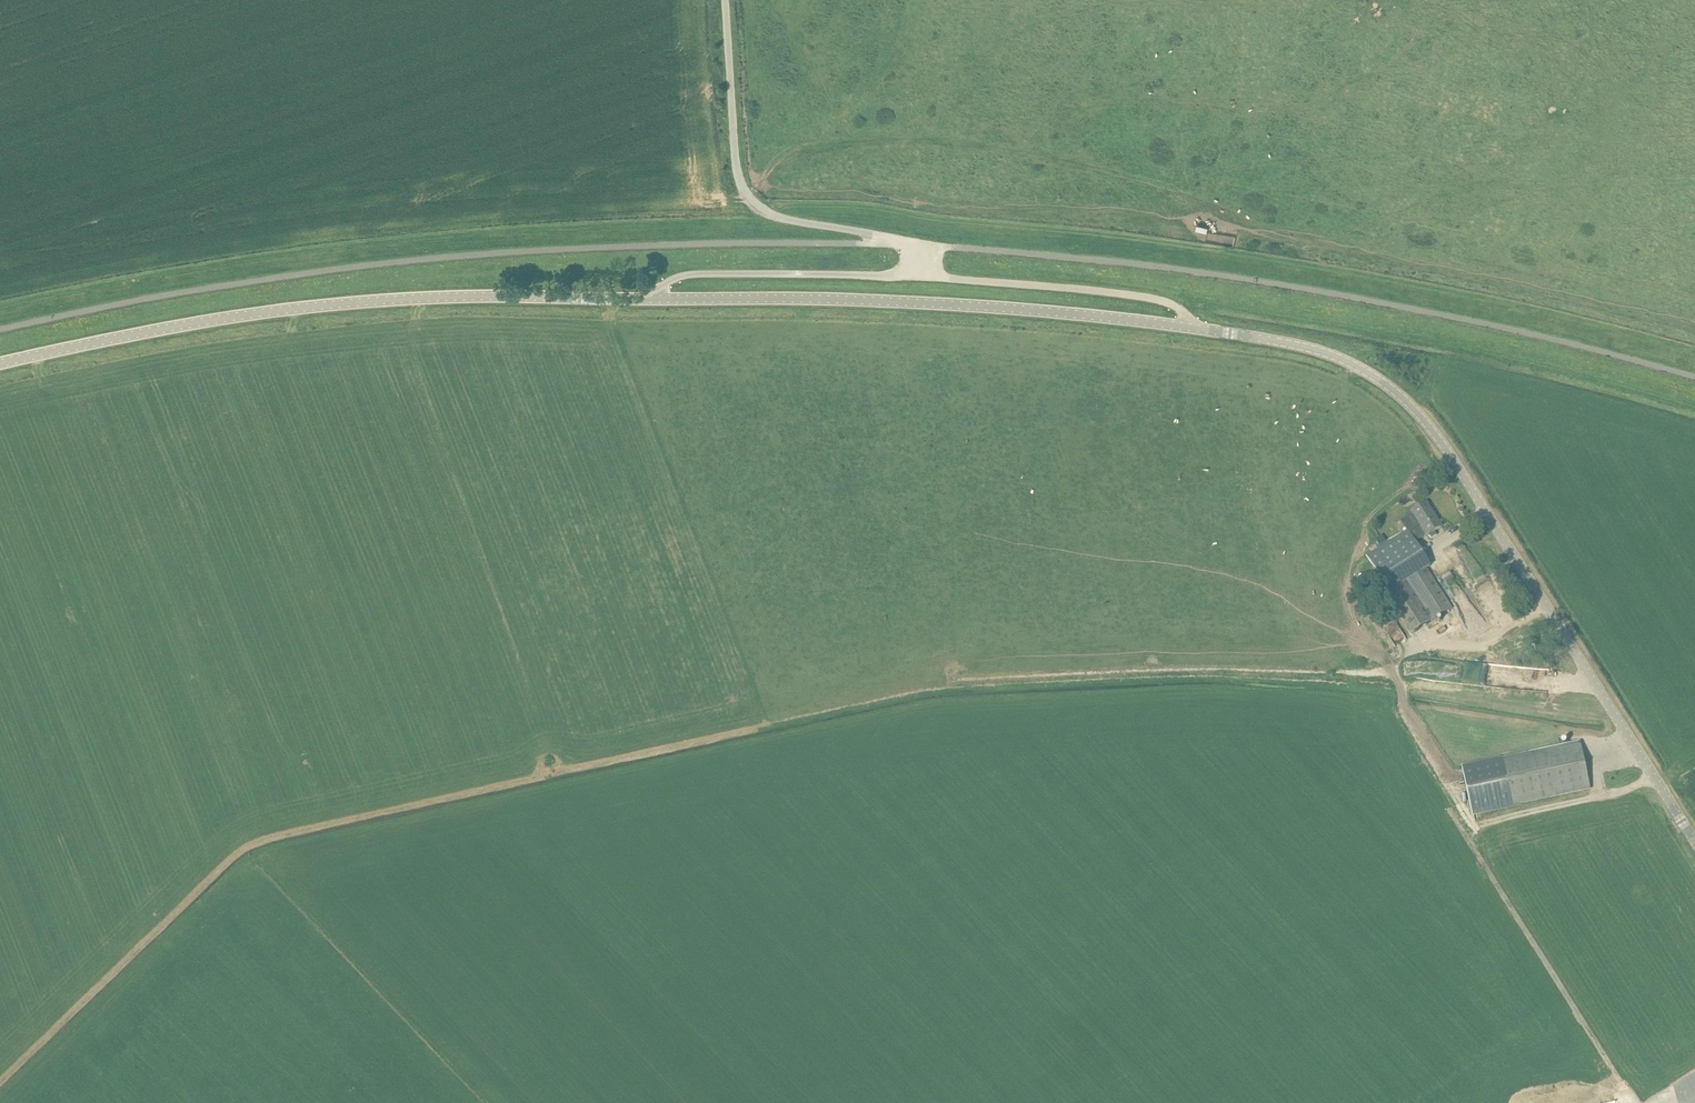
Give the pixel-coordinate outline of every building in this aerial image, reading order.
[(1426,503),(1412,512),(1416,520),(1405,527),(1407,530),(1387,543),(1381,547),(1366,557),(1415,632),(1452,608),(1427,568),(1430,566),(1415,542),(1426,535),(1427,536),(1428,535),(1431,539),(1437,535),(1435,531),(1442,527),(1426,503)] [(1382,535),(1375,539),(1381,547),(1387,543),(1382,535)] [(1580,742),(1462,767),(1472,814),(1590,789),(1588,777),(1580,742)]
